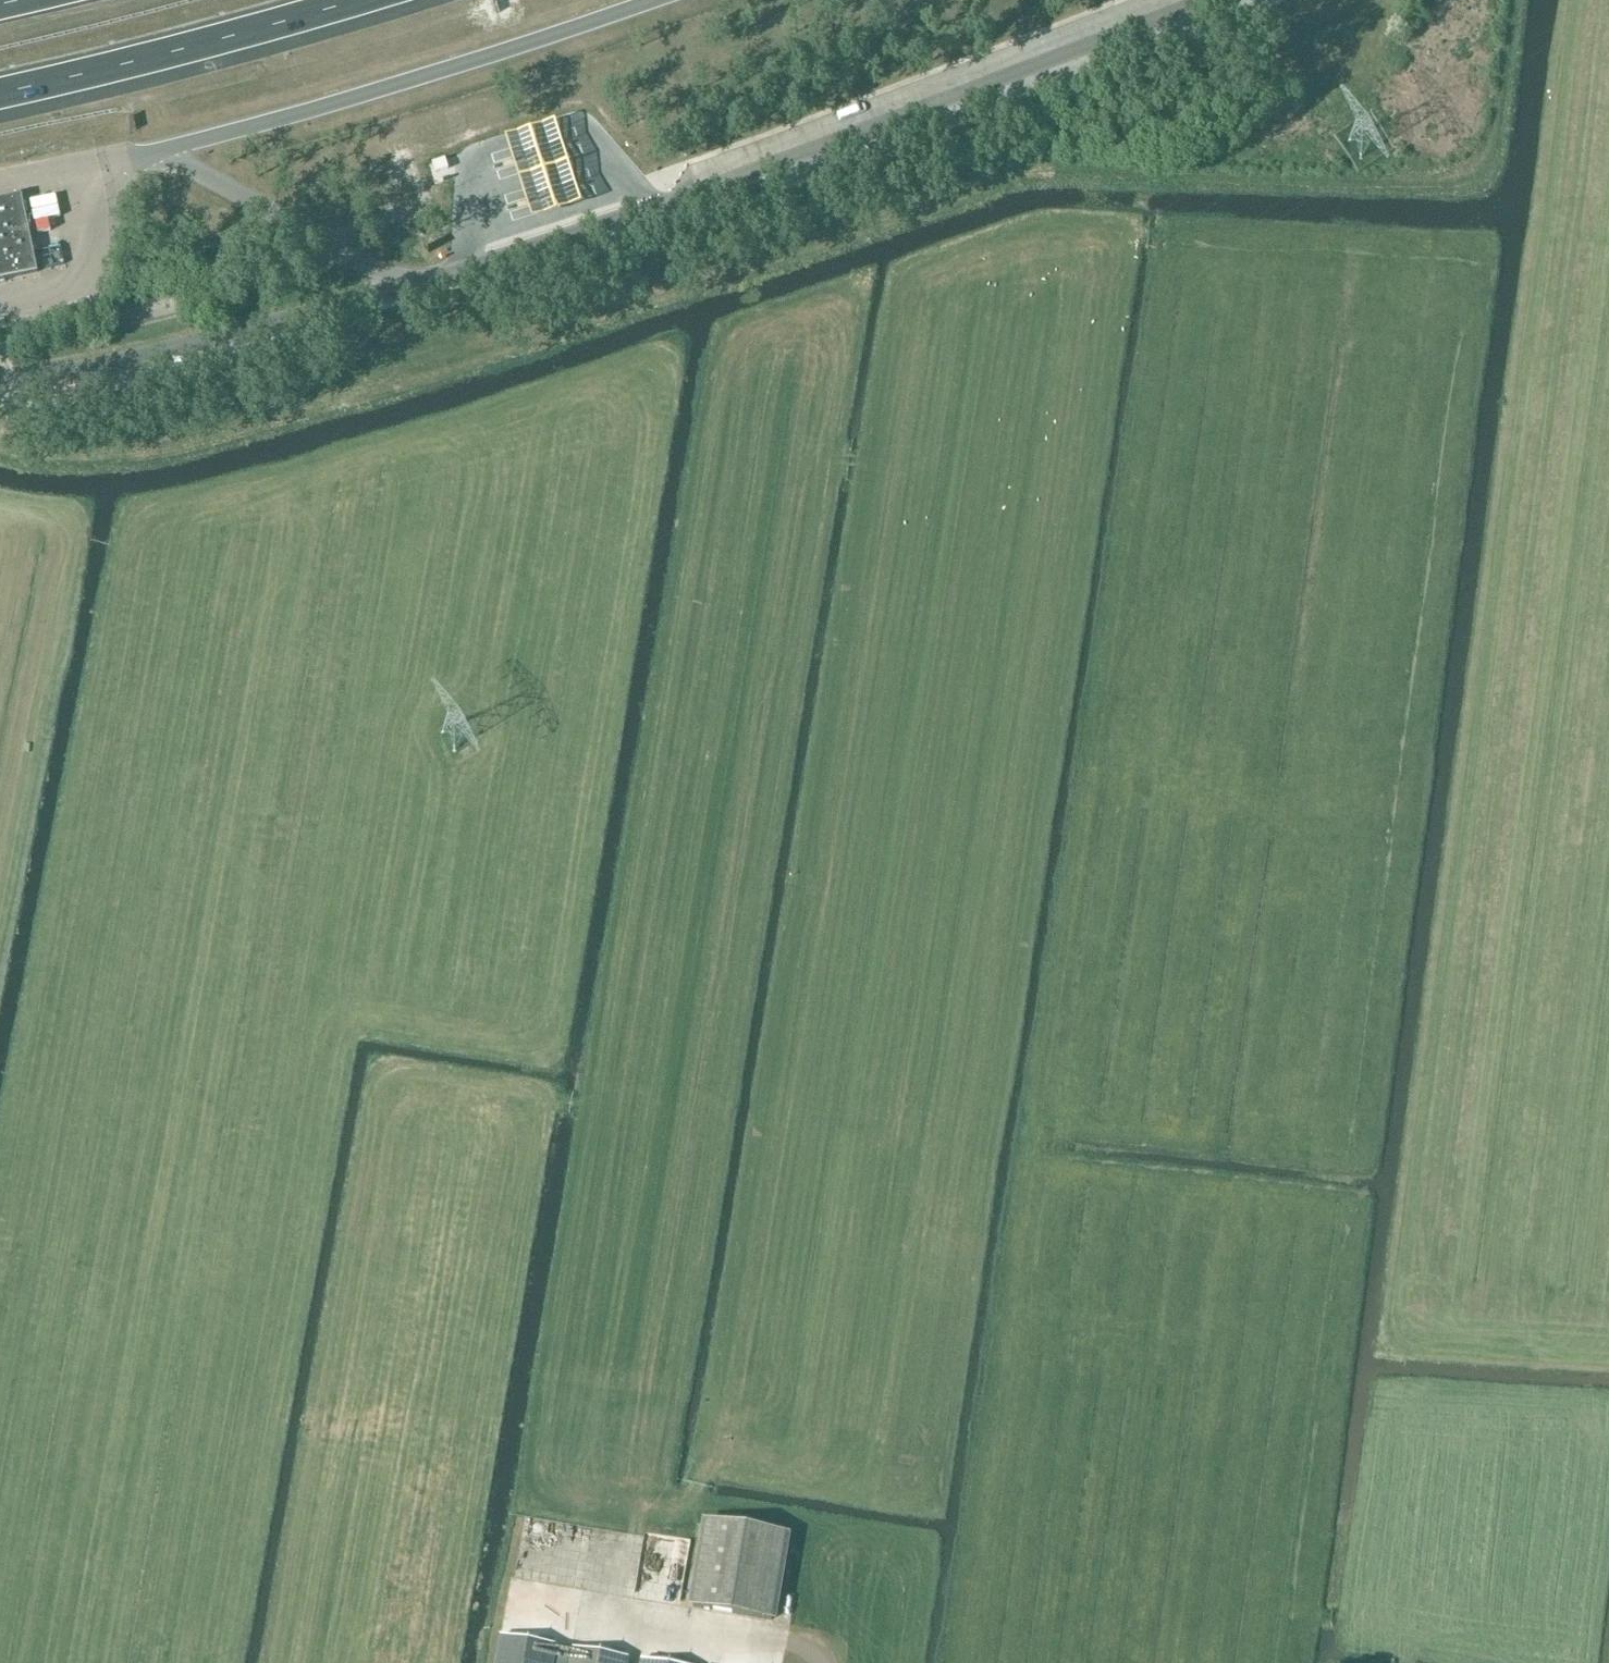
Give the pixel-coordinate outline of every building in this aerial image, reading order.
[(22,195),(0,200),(0,282),(38,274),(22,195)] [(791,1534),(704,1519),(689,1607),(776,1622),(791,1534)] [(497,1662),(552,1662),(555,1646),(502,1636),(497,1662)] [(573,1651),(564,1649),(562,1662),(571,1662),(573,1651)] [(627,1658),(574,1649),(573,1651),(571,1662),(626,1662),(627,1658)]
